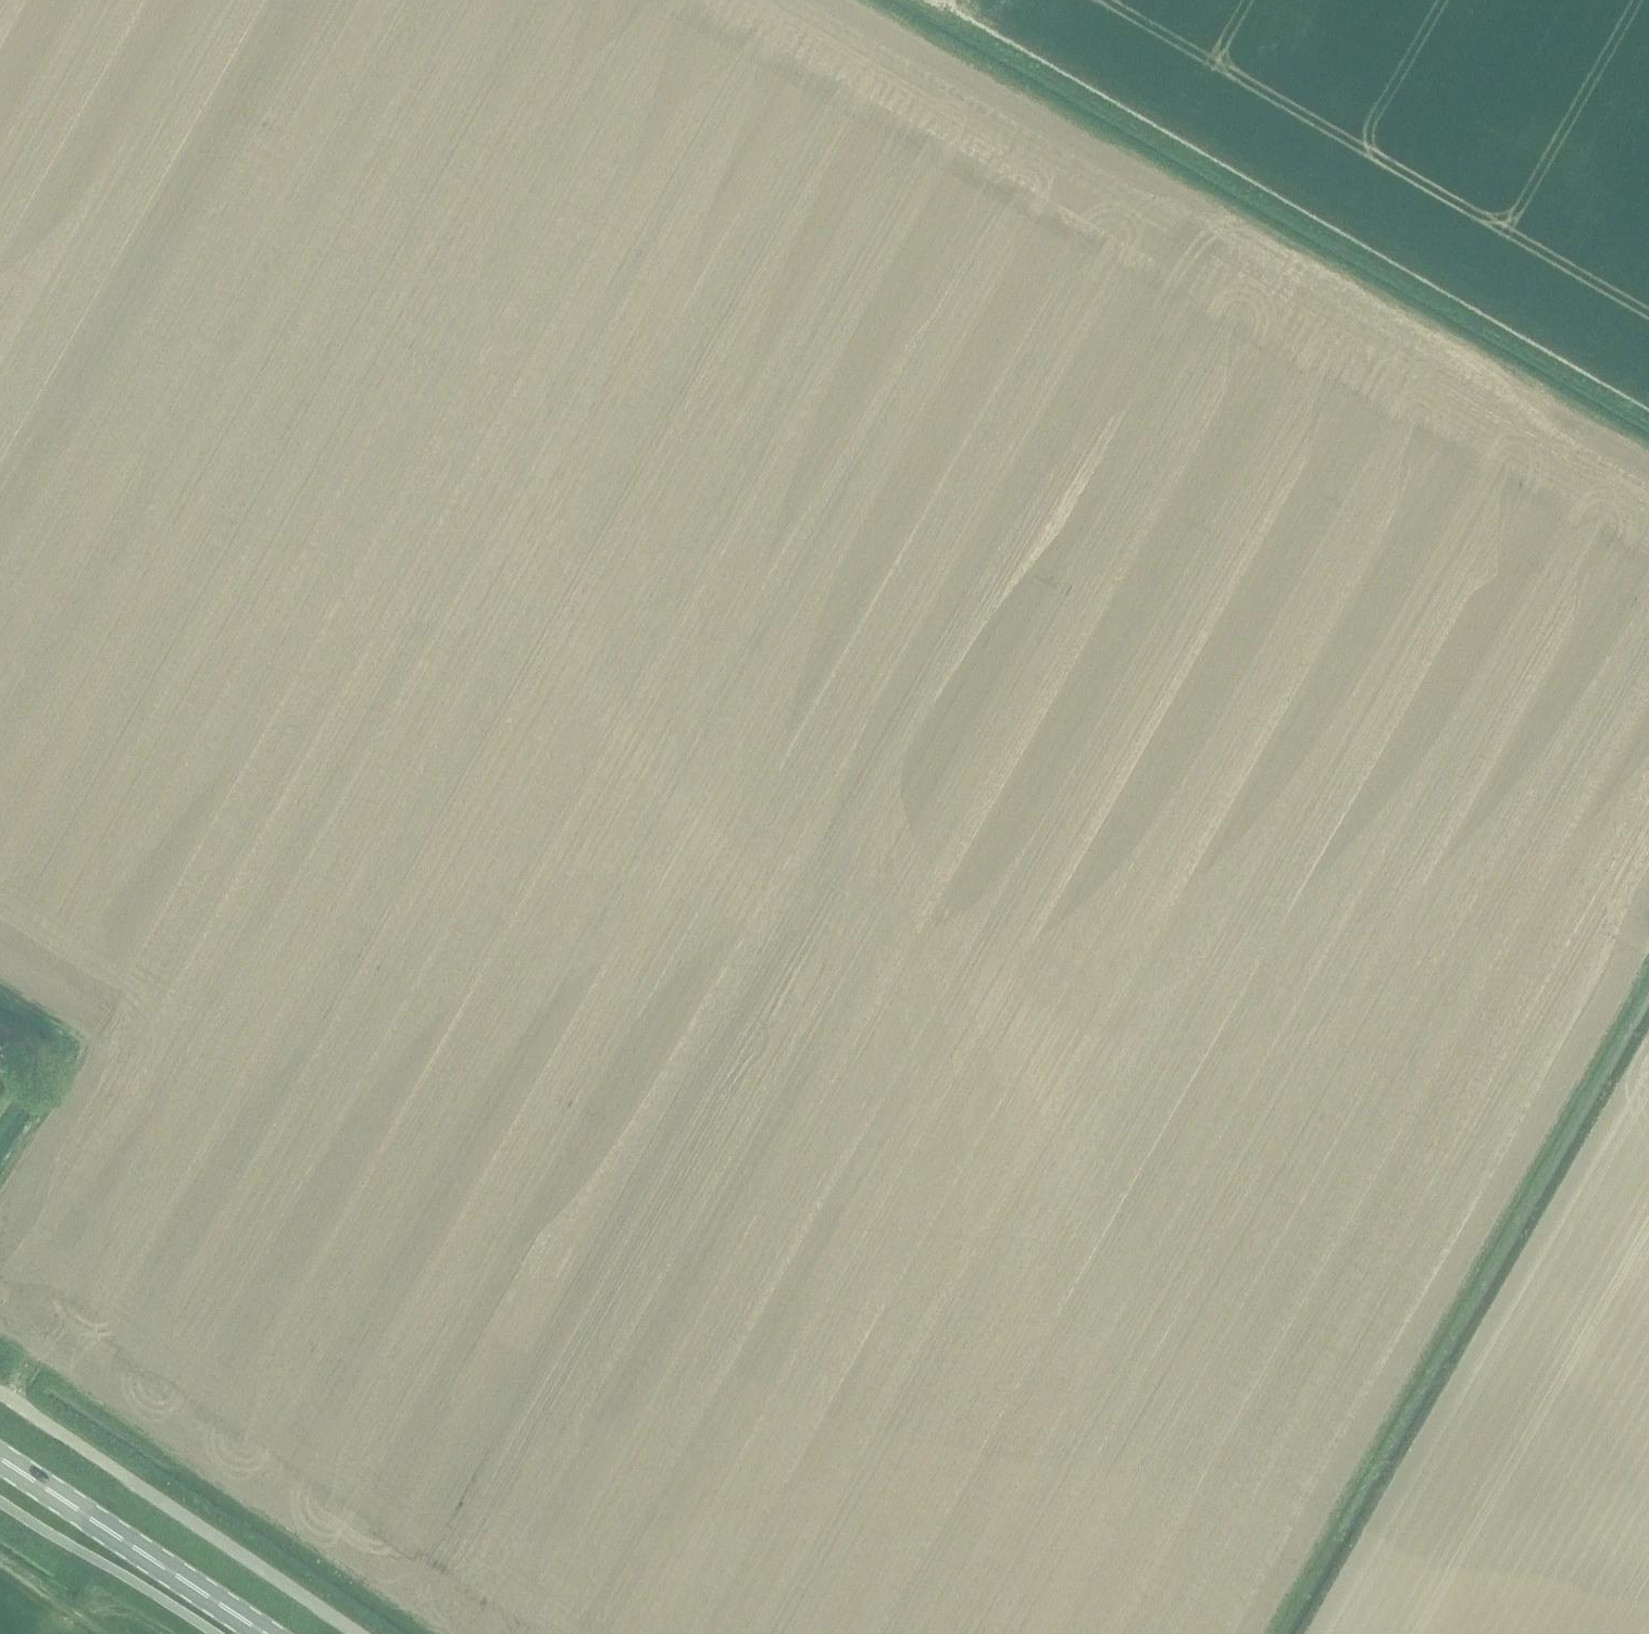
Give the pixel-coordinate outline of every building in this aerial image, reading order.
[(16,1089),(0,1078),(0,1112),(16,1089)]
